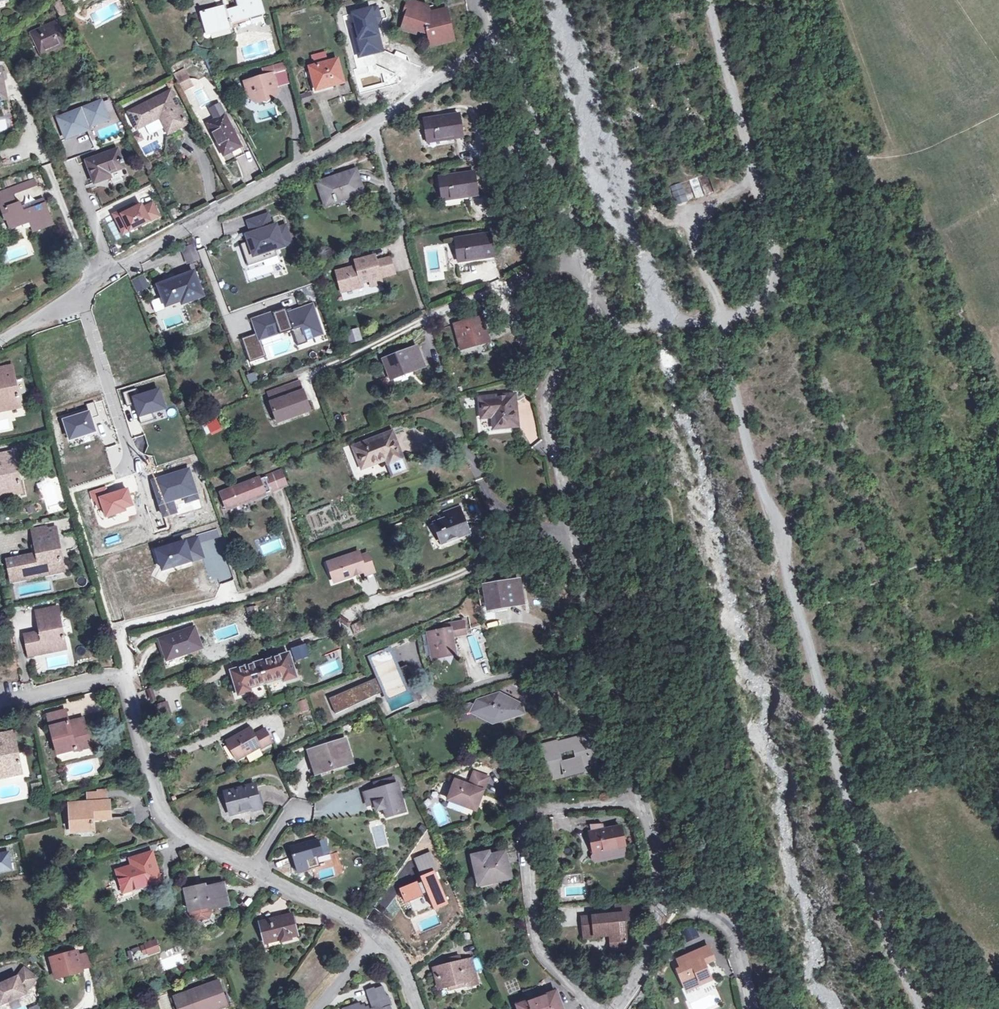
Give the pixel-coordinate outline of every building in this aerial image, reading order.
[(55,4),(62,18),(69,15),(62,0),(55,4)] [(237,7),(226,10),(225,6),(204,12),(210,31),(231,25),(230,23),(250,17),(250,20),(262,17),(258,0),(236,0),(237,7)] [(407,15),(411,3),(406,1),(402,14),(407,15)] [(411,3),(407,15),(402,29),(415,32),(416,27),(427,30),(431,45),(453,40),(445,10),(424,15),(423,12),(425,7),(411,3)] [(57,22),(30,33),(41,56),(67,44),(57,22)] [(337,60),(326,63),(323,53),(311,56),(313,66),(309,67),(315,89),(331,84),(332,86),(343,83),(337,60)] [(266,68),(267,75),(278,72),(282,85),(282,86),(291,84),(285,63),(266,68)] [(181,91),(193,87),(185,68),(173,72),(181,91)] [(276,86),(282,85),(278,72),(267,75),(245,81),(249,97),(258,103),(274,98),(272,90),(276,88),(276,86)] [(160,117),(162,122),(168,134),(187,124),(171,91),(128,112),(137,129),(151,122),(160,117)] [(309,93),(300,96),(303,103),(312,100),(309,93)] [(101,101),(57,118),(64,137),(109,119),(101,101)] [(223,115),(218,105),(210,110),(215,119),(206,124),(223,155),(240,146),(224,115),(223,115)] [(424,120),(427,141),(462,136),(460,114),(424,120)] [(160,117),(151,122),(154,126),(162,122),(160,117)] [(117,150),(86,161),(95,184),(110,178),(109,174),(124,168),(117,150)] [(319,183),(325,203),(342,197),(343,199),(363,193),(355,171),(319,183)] [(438,178),(442,200),(476,194),(473,173),(438,178)] [(26,219),(32,233),(53,224),(45,203),(24,212),(20,202),(16,203),(12,193),(35,185),(33,179),(0,191),(0,210),(4,222),(5,221),(9,231),(22,226),(20,221),(26,219)] [(681,182),(668,186),(674,204),(687,200),(681,182)] [(133,207),(114,216),(120,229),(127,226),(130,233),(159,219),(153,206),(144,210),(142,207),(135,211),(133,207)] [(240,244),(244,258),(260,253),(262,261),(276,256),(274,249),(282,246),(282,245),(290,242),(285,226),(276,229),(275,226),(271,227),(267,215),(252,220),(256,232),(254,233),(246,235),(248,241),(240,244)] [(127,226),(120,229),(124,236),(130,233),(127,226)] [(455,238),(458,261),(493,257),(490,234),(455,238)] [(192,244),(179,249),(186,265),(199,260),(192,244)] [(260,253),(244,258),(247,266),(262,261),(260,253)] [(370,287),(381,284),(380,278),(393,274),(389,258),(375,261),(374,256),(355,262),(356,266),(335,272),(340,291),(361,286),(360,283),(369,281),(370,287)] [(162,297),(165,296),(169,305),(180,301),(181,304),(202,297),(193,273),(158,286),(162,297)] [(144,275),(131,281),(137,292),(149,287),(144,275)] [(187,306),(189,322),(202,320),(201,304),(187,306)] [(285,308),(252,320),(257,333),(260,340),(291,329),(297,346),(306,343),(306,340),(322,334),(312,305),(287,314),(285,308)] [(461,333),(465,348),(488,342),(481,318),(453,325),(456,334),(461,333)] [(355,332),(344,338),(347,344),(358,338),(355,332)] [(242,338),(249,363),(265,357),(260,340),(257,333),(242,338)] [(461,333),(456,334),(460,349),(465,348),(461,333)] [(383,360),(389,377),(401,373),(403,375),(423,367),(415,347),(383,360)] [(12,370),(11,364),(0,366),(0,373),(12,370)] [(19,407),(12,370),(0,373),(0,411),(19,407)] [(245,375),(248,383),(257,380),(254,372),(245,375)] [(290,396),(303,392),(299,381),(286,385),(290,396)] [(308,409),(303,392),(290,396),(286,385),(267,392),(277,420),(308,409)] [(508,397),(508,394),(480,397),(481,416),(491,415),(493,418),(494,427),(518,425),(515,400),(511,400),(508,397)] [(211,434),(220,430),(216,422),(207,426),(211,434)] [(354,447),(361,466),(370,464),(370,466),(387,459),(389,465),(402,460),(392,432),(354,447)] [(13,457),(11,450),(0,452),(0,459),(13,457)] [(0,476),(0,497),(20,493),(13,457),(0,459),(0,469),(1,475),(0,476)] [(281,471),(273,475),(278,489),(286,485),(281,471)] [(242,486),(222,494),(228,508),(278,489),(273,475),(259,480),(258,478),(241,484),(242,486)] [(444,513),(446,518),(438,522),(441,531),(438,532),(442,543),(468,533),(459,507),(444,513)] [(8,561),(11,578),(23,577),(24,579),(31,578),(53,574),(67,571),(66,564),(67,564),(67,560),(65,560),(60,529),(53,531),(54,537),(49,537),(49,536),(47,536),(35,538),(37,547),(35,548),(36,556),(8,561)] [(46,529),(34,531),(35,538),(47,536),(46,529)] [(196,539),(156,551),(162,570),(202,558),(196,539)] [(364,569),(360,555),(359,552),(328,563),(330,573),(334,572),(337,581),(353,575),(352,573),(364,569)] [(369,552),(360,555),(364,569),(367,576),(376,574),(369,552)] [(375,575),(360,579),(365,595),(379,591),(375,575)] [(485,587),(485,588),(478,589),(481,607),(488,607),(489,608),(520,603),(517,581),(485,587)] [(35,610),(36,617),(57,612),(55,606),(35,610)] [(248,617),(255,616),(253,607),(246,609),(248,617)] [(45,631),(39,633),(24,636),(28,657),(64,649),(57,612),(36,617),(38,624),(43,623),(45,631)] [(348,628),(350,625),(351,623),(348,620),(342,616),(339,614),(337,618),(336,620),(340,623),(348,628)] [(361,621),(350,625),(354,635),(365,631),(361,621)] [(435,650),(436,658),(455,654),(452,636),(465,634),(463,621),(449,623),(450,629),(427,632),(430,651),(435,650)] [(194,628),(167,637),(169,642),(161,644),(167,659),(201,648),(194,628)] [(292,650),(295,660),(308,656),(305,646),(292,650)] [(377,679),(395,671),(388,652),(369,660),(377,679)] [(238,695),(250,692),(249,688),(282,678),(284,681),(296,678),(288,654),(231,671),(238,695)] [(377,679),(326,700),(333,716),(373,697),(384,694),(403,688),(411,685),(404,667),(395,671),(377,679)] [(562,671),(567,683),(574,680),(568,669),(562,671)] [(403,688),(384,694),(386,699),(405,693),(403,688)] [(500,698),(500,693),(477,701),(475,705),(474,707),(478,709),(476,715),(493,723),(494,720),(499,719),(500,720),(523,713),(521,705),(506,697),(504,700),(500,698)] [(306,699),(296,702),(300,713),(309,710),(306,699)] [(158,718),(170,714),(166,701),(153,705),(158,718)] [(474,707),(475,705),(470,703),(458,707),(461,716),(472,713),(476,715),(478,709),(474,707)] [(57,754),(73,750),(74,751),(89,746),(82,718),(74,721),(75,724),(68,725),(64,710),(47,715),(57,754)] [(237,759),(259,747),(260,749),(272,743),(264,729),(252,735),(248,727),(226,740),(237,759)] [(13,736),(11,730),(0,732),(0,739),(13,736)] [(588,735),(571,739),(571,740),(556,744),(556,741),(545,744),(547,752),(545,752),(549,770),(550,769),(552,778),(564,775),(564,776),(584,771),(583,767),(595,764),(592,754),(591,755),(590,748),(591,748),(588,735)] [(0,756),(0,777),(20,773),(13,736),(0,739),(0,750),(1,756),(0,756)] [(308,750),(313,768),(329,763),(331,769),(352,763),(344,738),(308,750)] [(315,774),(331,769),(329,763),(313,768),(315,774)] [(474,773),(469,786),(455,781),(448,800),(476,810),(488,778),(474,773)] [(373,790),(396,784),(394,776),(371,782),(373,790)] [(396,784),(373,790),(363,793),(366,805),(374,803),(377,811),(383,809),(386,817),(399,813),(396,801),(400,800),(396,784)] [(231,813),(251,809),(252,811),(260,809),(255,786),(225,793),(231,813)] [(85,794),(85,803),(106,802),(105,790),(85,794)] [(396,801),(399,813),(404,812),(400,800),(396,801)] [(92,827),(92,821),(109,820),(108,802),(106,802),(85,803),(69,804),(70,829),(92,827)] [(608,816),(611,830),(621,828),(622,833),(634,831),(631,824),(628,820),(625,816),(619,814),(608,816)] [(621,828),(611,830),(604,832),(603,826),(590,827),(592,834),(589,834),(593,853),(625,847),(622,833),(621,828)] [(297,872),(307,869),(304,860),(321,855),(317,839),(290,846),(297,872)] [(625,847),(593,853),(595,860),(626,854),(625,847)] [(192,858),(189,850),(179,854),(182,861),(192,858)] [(487,876),(488,883),(510,878),(504,852),(488,855),(487,852),(471,855),(476,878),(487,876)] [(10,863),(8,853),(0,855),(0,870),(11,868),(15,867),(14,862),(10,863)] [(116,871),(122,890),(129,888),(130,892),(149,886),(148,882),(158,879),(150,853),(133,858),(135,865),(131,866),(116,871)] [(404,902),(427,893),(433,909),(447,904),(433,872),(420,877),(422,881),(417,883),(417,882),(399,889),(404,902)] [(487,876),(476,878),(478,885),(488,883),(487,876)] [(204,887),(185,892),(190,910),(191,916),(196,921),(208,918),(210,912),(209,909),(228,905),(223,886),(204,890),(204,887)] [(611,921),(610,914),(581,917),(583,936),(590,935),(591,937),(609,936),(610,943),(612,942),(612,951),(627,949),(625,920),(633,920),(632,904),(615,906),(616,914),(616,920),(611,921)] [(541,917),(554,916),(553,907),(540,908),(541,917)] [(258,922),(263,939),(278,935),(280,941),(290,938),(289,935),(296,933),(291,914),(258,922)] [(278,935),(263,939),(265,945),(280,941),(278,935)] [(161,950),(157,940),(146,944),(150,955),(161,950)] [(681,969),(677,971),(685,991),(711,980),(704,965),(714,961),(708,947),(678,960),(681,969)] [(78,956),(77,951),(50,959),(54,972),(64,977),(83,972),(82,969),(78,956)] [(78,956),(82,969),(91,967),(87,954),(78,956)] [(462,969),(473,967),(471,959),(461,961),(462,969)] [(462,969),(461,961),(434,968),(439,988),(446,986),(466,980),(468,985),(476,983),(473,967),(462,969)] [(0,986),(0,1002),(1,1005),(25,994),(24,990),(30,988),(37,979),(25,970),(19,978),(3,985),(0,986)] [(466,980),(446,986),(447,991),(468,985),(466,980)] [(226,1004),(218,984),(176,999),(179,1008),(213,1008),(226,1004)] [(391,1006),(392,1006),(389,995),(386,996),(383,987),(374,989),(373,987),(365,990),(371,1008),(370,1008),(392,1008),(391,1006)] [(517,1005),(518,1008),(562,1008),(556,991),(517,1005)]
